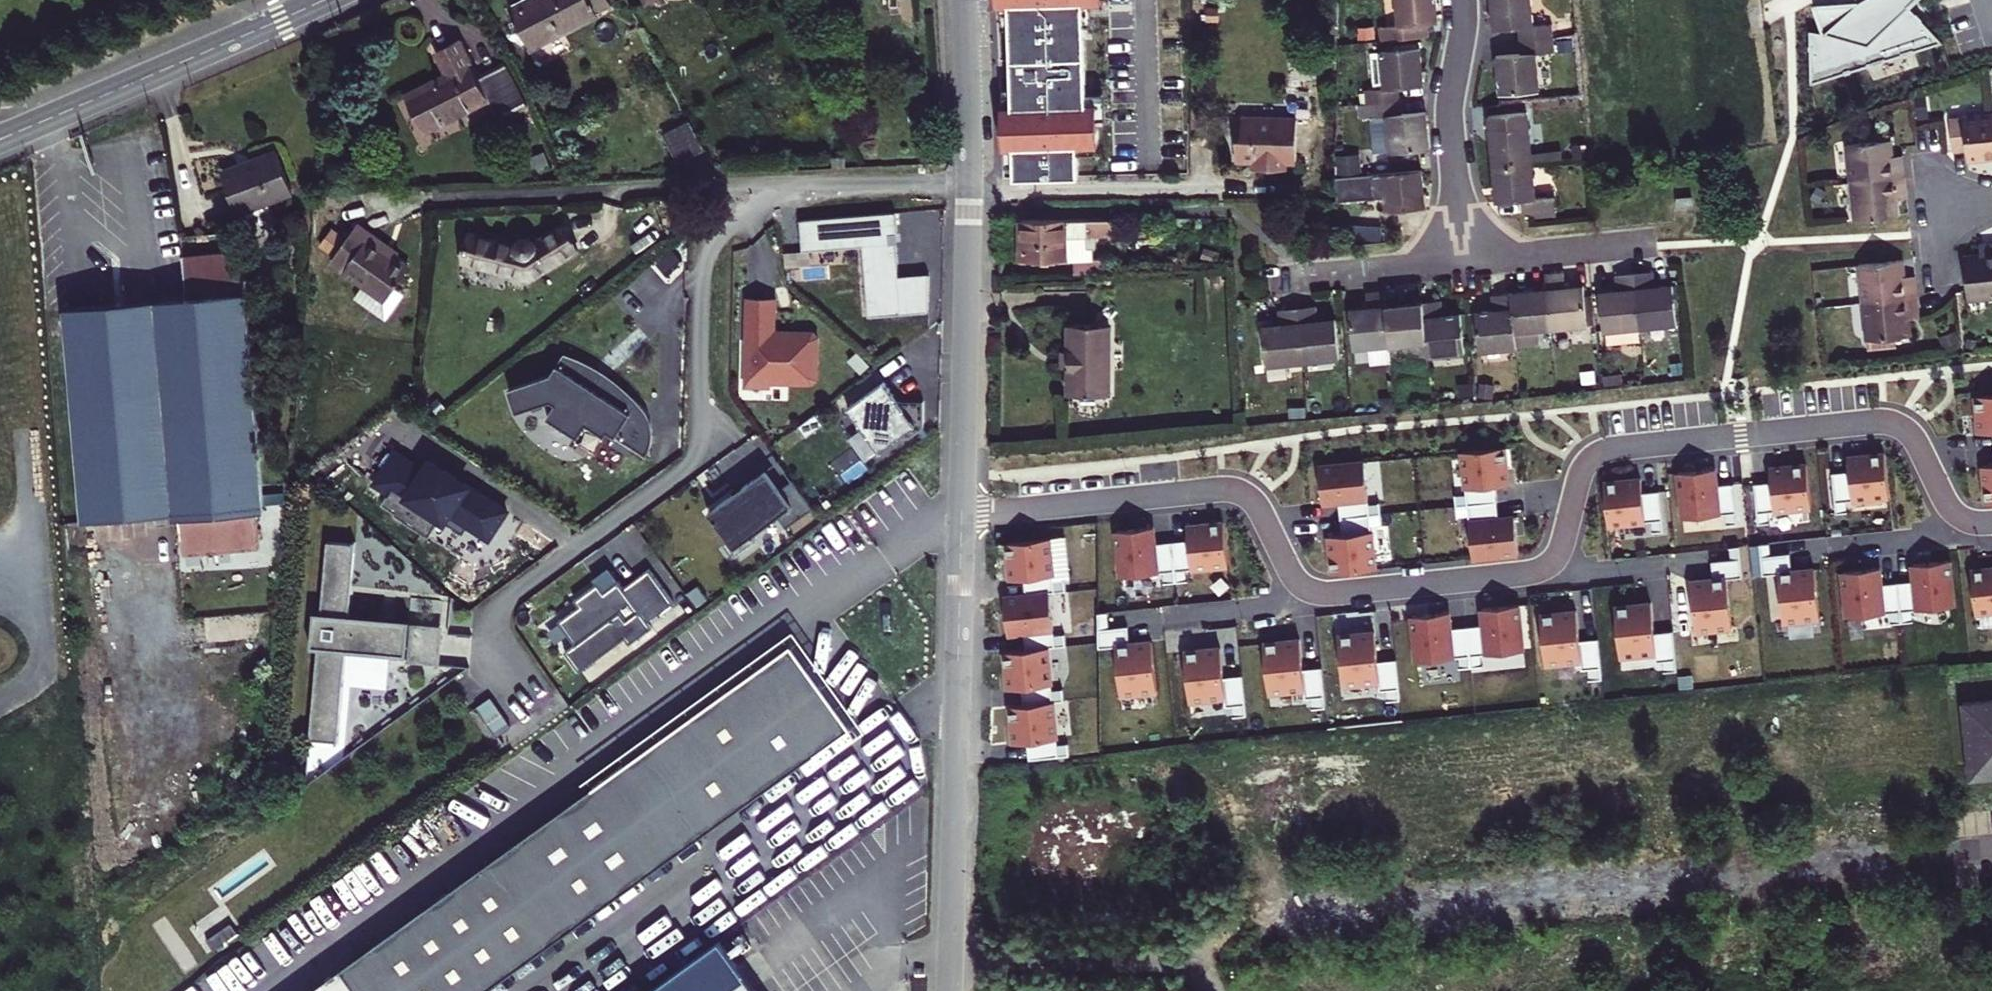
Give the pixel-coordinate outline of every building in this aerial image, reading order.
[(531,50),(598,16),(597,13),(612,6),(609,0),(525,0),(510,8),(531,50)] [(997,20),(1021,19),(1020,0),(996,0),(997,20)] [(1398,27),(1380,28),(1381,42),(1429,38),(1428,24),(1438,23),(1436,0),(1396,0),(1398,27)] [(1531,0),(1491,0),(1494,30),(1519,28),(1520,41),(1553,38),(1552,24),(1533,26),(1531,0)] [(1823,28),(1813,27),(1813,83),(1946,40),(1917,4),(1921,0),(1816,0),(1823,28)] [(1208,7),(1207,19),(1219,20),(1220,8),(1208,7)] [(1021,19),(997,20),(998,38),(1021,37),(1021,19)] [(1053,50),(1022,49),(1021,37),(998,38),(1001,111),(1050,114),(1050,96),(1171,103),(1175,64),(1141,62),(1053,56),(1053,50)] [(1522,54),(1496,57),(1500,93),(1539,90),(1536,53),(1555,51),(1553,38),(1520,41),(1522,54)] [(448,74),(405,96),(424,132),(488,100),(500,123),(508,119),(506,114),(526,104),(507,65),(479,79),(459,40),(437,51),(448,74)] [(1420,48),(1372,53),(1375,90),(1365,91),(1366,104),(1400,101),(1398,88),(1424,86),(1420,48)] [(1400,101),(1366,104),(1362,104),(1363,120),(1369,120),(1369,122),(1371,122),(1372,138),(1389,137),(1390,153),(1429,150),(1426,112),(1401,115),(1400,101)] [(1533,162),(1528,112),(1489,116),(1493,165),(1533,162)] [(1968,161),(1991,159),(1991,114),(1950,118),(1953,152),(1967,151),(1968,161)] [(691,120),(664,134),(679,163),(706,149),(691,120)] [(1284,170),(1284,161),(1296,161),(1297,121),(1242,120),(1242,139),(1237,139),(1237,160),(1258,161),(1258,158),(1261,158),(1268,165),(1268,170),(1284,170)] [(1891,140),(1847,145),(1851,183),(1905,177),(1904,164),(1893,165),(1893,157),(1891,140)] [(276,151),(223,171),(239,213),(292,194),(276,151)] [(1904,164),(1903,156),(1893,157),(1893,165),(1904,164)] [(832,157),(833,168),(845,167),(845,157),(832,157)] [(1493,165),(1497,202),(1522,200),(1523,213),(1556,210),(1555,197),(1536,199),(1533,162),(1493,165)] [(1368,175),(1370,199),(1386,198),(1387,211),(1425,208),(1422,170),(1368,175)] [(1851,183),(1854,220),(1898,215),(1897,199),(1896,191),(1907,190),(1905,177),(1851,183)] [(1896,191),(1897,199),(1907,198),(1907,190),(1896,191)] [(1692,197),(1677,198),(1678,208),(1693,207),(1692,197)] [(1113,218),(1020,221),(1022,261),(1074,260),(1075,274),(1101,273),(1100,257),(1094,257),(1094,247),(1096,247),(1096,236),(1113,236),(1113,218)] [(800,232),(810,300),(871,291),(860,223),(800,232)] [(357,225),(331,262),(365,285),(386,300),(395,288),(410,268),(368,239),(372,235),(357,225)] [(562,225),(535,242),(534,241),(529,237),(523,237),(515,244),(469,233),(462,262),(531,279),(578,251),(562,225)] [(1967,292),(1968,301),(1991,298),(1991,243),(1987,244),(1988,254),(1980,255),(1964,257),(1967,292)] [(1987,244),(1979,244),(1980,255),(1988,254),(1987,244)] [(66,307),(84,520),(175,512),(176,517),(181,517),(184,549),(260,542),(257,511),(264,510),(264,504),(242,252),(184,257),(187,297),(66,307)] [(1100,257),(1101,273),(1108,272),(1107,257),(1100,257)] [(1903,261),(1859,265),(1863,303),(1918,297),(1916,283),(1906,285),(1905,277),(1903,261)] [(1635,274),(1640,328),(1677,324),(1673,285),(1655,287),(1654,271),(1635,274)] [(1547,290),(1551,329),(1588,325),(1585,296),(1584,286),(1566,288),(1565,273),(1546,274),(1547,290)] [(1617,291),(1600,293),(1604,332),(1640,328),(1635,274),(1616,275),(1617,291)] [(1916,283),(1916,276),(1905,277),(1906,285),(1916,283)] [(365,285),(356,297),(378,313),(386,300),(365,285)] [(386,300),(378,313),(386,319),(404,294),(395,288),(386,300)] [(1367,308),(1350,310),(1354,349),(1370,347),(1391,345),(1387,306),(1385,290),(1366,292),(1367,308)] [(1511,293),(1517,348),(1540,346),(1539,331),(1551,329),(1547,290),(1511,293)] [(1494,311),(1476,312),(1480,352),(1517,348),(1511,293),(1492,296),(1494,311)] [(1595,325),(1592,295),(1585,296),(1588,325),(1595,325)] [(748,296),(746,385),(772,386),(772,382),(813,383),(818,377),(819,336),(814,331),(775,330),(776,297),(748,296)] [(1863,303),(1867,340),(1896,337),(1911,336),(1909,319),(1908,312),(1919,311),(1918,297),(1863,303)] [(1443,316),(1442,300),(1423,302),(1428,357),(1465,354),(1461,314),(1443,316)] [(1428,357),(1423,302),(1387,306),(1391,345),(1403,344),(1405,360),(1428,357)] [(1298,307),(1303,362),(1340,358),(1336,319),(1318,321),(1316,305),(1298,307)] [(1280,325),(1262,326),(1266,365),(1303,362),(1298,307),(1279,309),(1280,325)] [(1908,312),(1909,319),(1920,318),(1919,311),(1908,312)] [(1069,368),(1069,395),(1109,394),(1110,325),(1069,324),(1069,351),(1069,368)] [(1867,340),(1868,349),(1897,346),(1896,337),(1867,340)] [(1370,347),(1371,363),(1392,361),(1391,345),(1370,347)] [(1069,351),(1061,351),(1061,368),(1069,368),(1069,351)] [(637,403),(565,355),(552,376),(510,389),(518,412),(552,401),(557,404),(548,418),(579,438),(587,425),(606,437),(609,432),(647,457),(654,436),(652,423),(647,412),(637,403)] [(901,400),(887,380),(851,406),(883,449),(901,435),(912,436),(926,425),(926,400),(901,400)] [(1976,395),(1979,432),(1991,431),(1991,393),(1976,395)] [(1466,488),(1468,504),(1497,501),(1495,485),(1509,483),(1505,446),(1462,451),(1466,488)] [(489,539),(507,512),(430,460),(424,470),(396,452),(375,483),(390,493),(382,504),(396,513),(395,514),(429,537),(440,520),(462,535),(469,526),(489,539)] [(1889,495),(1885,452),(1848,456),(1849,470),(1832,472),(1835,501),(1847,500),(1889,495)] [(1339,501),(1341,517),(1370,514),(1368,498),(1365,461),(1319,466),(1323,503),(1339,501)] [(1811,507),(1806,464),(1769,467),(1771,481),(1754,483),(1757,512),(1768,511),(1811,507)] [(1983,465),(1987,502),(1991,501),(1991,464),(1983,465)] [(1715,468),(1678,472),(1683,517),(1725,513),(1737,512),(1734,483),(1716,485),(1715,468)] [(781,489),(767,470),(754,479),(768,499),(781,489)] [(1604,481),(1609,524),(1652,519),(1663,518),(1660,489),(1643,491),(1641,477),(1604,481)] [(768,499),(754,479),(709,512),(730,540),(733,544),(749,532),(752,536),(780,516),(788,528),(816,507),(794,480),(781,489),(768,499)] [(1455,489),(1457,505),(1468,504),(1466,488),(1455,489)] [(1368,498),(1370,514),(1381,513),(1380,497),(1368,498)] [(1848,511),(1847,500),(1835,501),(1836,512),(1848,511)] [(1499,518),(1497,501),(1468,504),(1469,521),(1473,558),(1519,553),(1515,516),(1499,518)] [(1468,504),(1457,505),(1458,522),(1469,521),(1468,504)] [(1769,522),(1768,511),(1757,512),(1758,523),(1769,522)] [(1738,523),(1737,512),(1725,513),(1727,524),(1738,523)] [(1381,513),(1370,514),(1372,531),(1383,530),(1381,513)] [(1372,531),(1370,514),(1341,517),(1343,534),(1329,535),(1333,572),(1376,568),(1372,531)] [(1653,530),(1664,529),(1663,518),(1652,519),(1653,530)] [(1229,565),(1224,522),(1186,526),(1188,540),(1172,541),(1175,570),(1187,569),(1229,565)] [(1155,543),(1154,526),(1116,530),(1121,576),(1163,572),(1175,570),(1172,541),(1155,543)] [(752,536),(749,532),(733,544),(730,540),(725,544),(735,557),(756,541),(752,536)] [(1050,593),(1055,592),(1054,580),(1050,538),(1007,543),(1011,580),(1024,579),(1026,595),(1050,593)] [(356,542),(328,540),(321,612),(316,612),(313,647),(318,647),(310,738),(339,741),(347,650),(408,655),(411,620),(350,615),(356,542)] [(1771,554),(1770,542),(1760,543),(1761,555),(1771,554)] [(1741,557),(1740,545),(1730,546),(1731,558),(1741,557)] [(1784,620),(1820,616),(1815,568),(1792,570),(1790,552),(1771,554),(1761,555),(1763,573),(1779,571),(1784,620)] [(1691,581),(1696,629),(1733,625),(1728,576),(1743,575),(1741,557),(1731,558),(1712,560),(1714,578),(1691,581)] [(1955,605),(1950,559),(1913,563),(1914,579),(1898,581),(1901,610),(1912,609),(1955,605)] [(677,601),(652,567),(626,586),(621,579),(607,590),(600,581),(577,598),(581,605),(560,620),(577,643),(567,650),(582,670),(627,637),(632,643),(655,626),(651,620),(677,601)] [(1880,567),(1843,571),(1847,616),(1890,612),(1901,610),(1898,581),(1881,583),(1880,567)] [(1976,612),(1991,610),(1991,567),(1971,569),(1976,612)] [(1188,580),(1187,569),(1175,570),(1176,582),(1188,580)] [(1176,582),(1175,570),(1163,572),(1164,583),(1176,582)] [(1066,591),(1065,579),(1054,580),(1055,592),(1066,591)] [(1054,634),(1050,593),(1026,595),(1004,597),(1008,634),(1024,633),(1026,650),(1047,648),(1055,647),(1054,634)] [(1652,602),(1615,606),(1621,655),(1656,651),(1657,660),(1663,660),(1676,658),(1673,629),(1655,631),(1652,602)] [(1524,650),(1519,604),(1482,608),(1484,624),(1467,626),(1470,655),(1482,654),(1524,650)] [(1901,610),(1902,621),(1913,620),(1912,609),(1901,610)] [(1577,610),(1541,614),(1546,663),(1581,659),(1582,668),(1588,667),(1601,666),(1598,637),(1580,639),(1577,610)] [(1891,623),(1902,621),(1901,610),(1890,612),(1891,623)] [(1110,627),(1108,611),(1098,612),(1099,629),(1110,627)] [(1449,611),(1412,615),(1417,661),(1459,656),(1470,655),(1467,626),(1451,628),(1449,611)] [(412,622),(408,661),(441,664),(444,625),(412,622)] [(1130,643),(1128,626),(1110,627),(1099,629),(1099,647),(1116,646),(1121,694),(1158,691),(1153,641),(1130,643)] [(1375,631),(1339,635),(1344,683),(1379,680),(1380,689),(1386,688),(1400,687),(1397,658),(1378,660),(1375,631)] [(1066,645),(1065,633),(1054,634),(1055,647),(1066,645)] [(347,967),(364,990),(486,990),(853,717),(791,635),(347,967)] [(1300,639),(1264,642),(1269,691),(1304,688),(1305,697),(1311,696),(1325,695),(1322,665),(1303,667),(1300,639)] [(1221,647),(1185,651),(1190,700),(1225,696),(1226,705),(1232,704),(1246,703),(1242,674),(1224,675),(1221,647)] [(1052,689),(1047,648),(1026,650),(1004,652),(1008,689),(1022,688),(1024,705),(1053,702),(1052,689)] [(1483,665),(1482,654),(1470,655),(1471,666),(1483,665)] [(1471,666),(1470,655),(1459,656),(1460,668),(1471,666)] [(1677,669),(1676,658),(1663,660),(1664,671),(1677,669)] [(1603,677),(1601,666),(1588,667),(1589,678),(1603,677)] [(1401,698),(1400,687),(1386,688),(1387,699),(1401,698)] [(1064,701),(1063,688),(1052,689),(1053,702),(1064,701)] [(1326,706),(1325,695),(1311,696),(1313,707),(1326,706)] [(501,733),(513,724),(492,696),(480,704),(501,733)] [(1058,744),(1053,702),(1024,705),(1010,706),(1014,743),(1028,742),(1029,760),(1059,757),(1058,744)] [(1964,705),(1972,781),(1991,779),(1991,702),(1964,705)] [(1247,714),(1246,703),(1232,704),(1233,715),(1247,714)] [(1070,755),(1069,743),(1058,744),(1059,757),(1070,755)] [(1720,914),(1721,930),(1731,930),(1730,914),(1720,914)] [(724,934),(647,990),(766,990),(724,934)]
